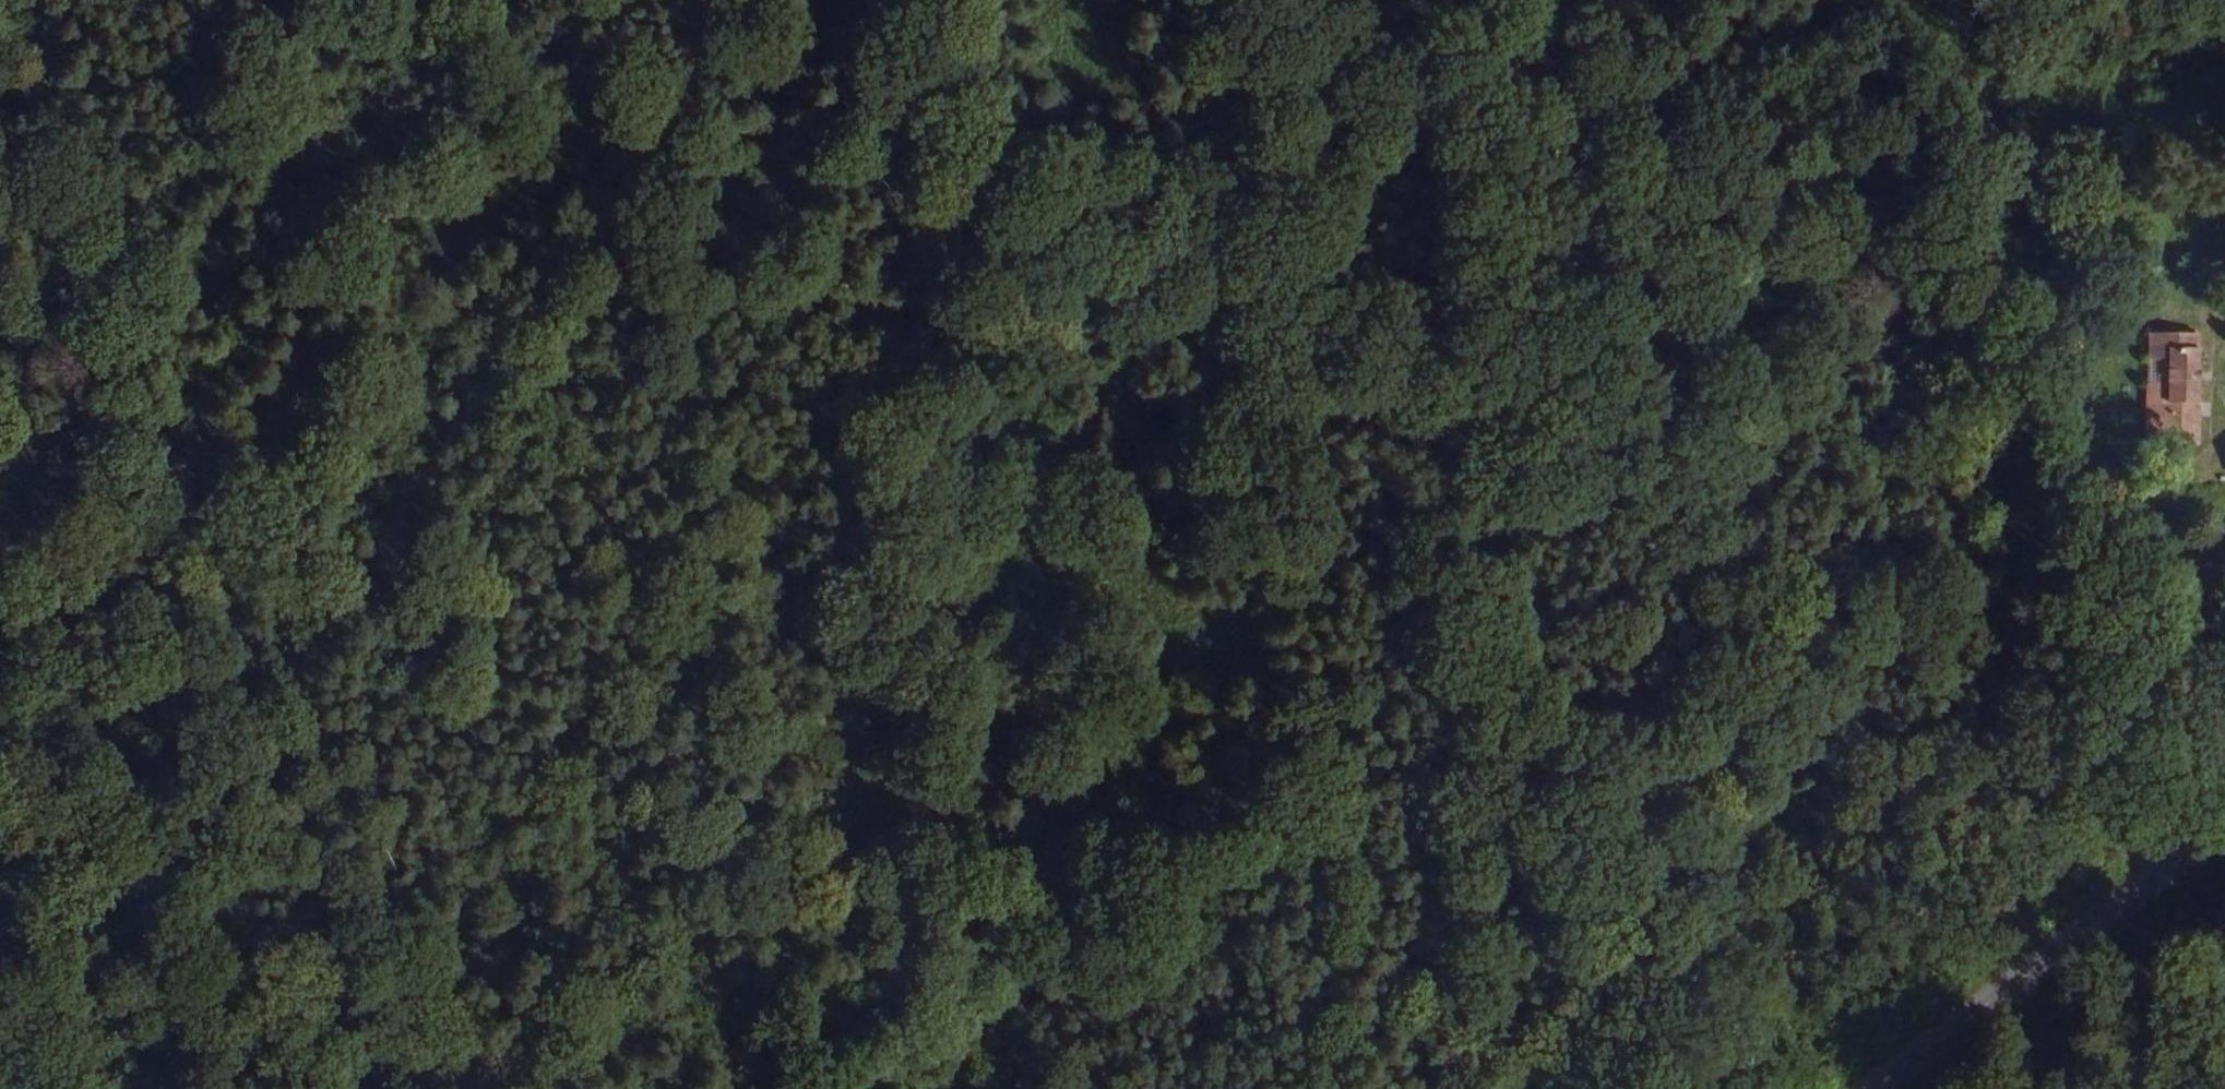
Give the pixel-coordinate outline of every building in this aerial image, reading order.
[(2191,326),(2164,327),(2164,342),(2157,342),(2157,348),(2168,358),(2170,382),(2163,392),(2171,406),(2198,407),(2200,347),(2191,326)]
